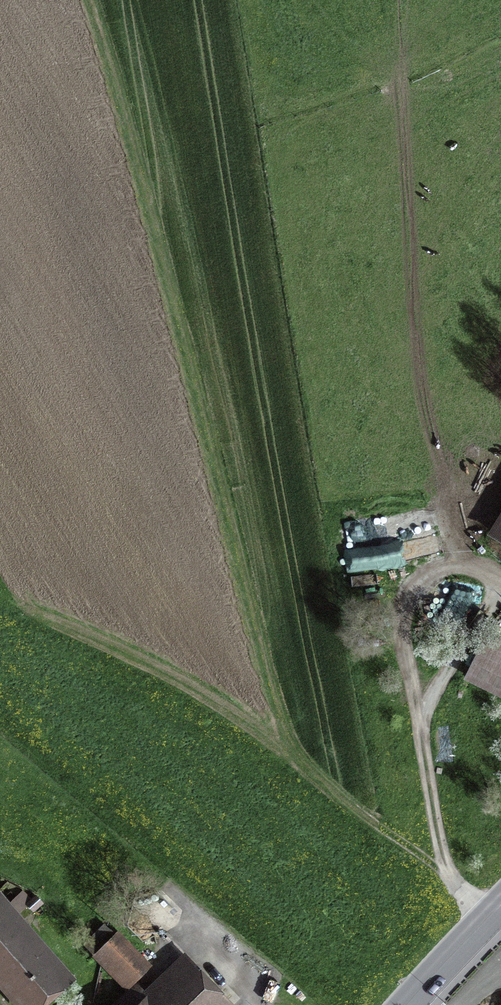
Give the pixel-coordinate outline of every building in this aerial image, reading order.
[(490,533),(500,539),(500,514),(490,533)] [(487,642),(468,681),(500,697),(500,649),(487,642)] [(62,980),(19,931),(23,928),(2,903),(0,904),(0,980),(23,1004),(34,1004),(62,980)] [(85,945),(125,986),(147,963),(117,933),(113,937),(103,927),(85,945)] [(184,960),(144,997),(133,985),(112,1004),(227,1004),(184,960)]
